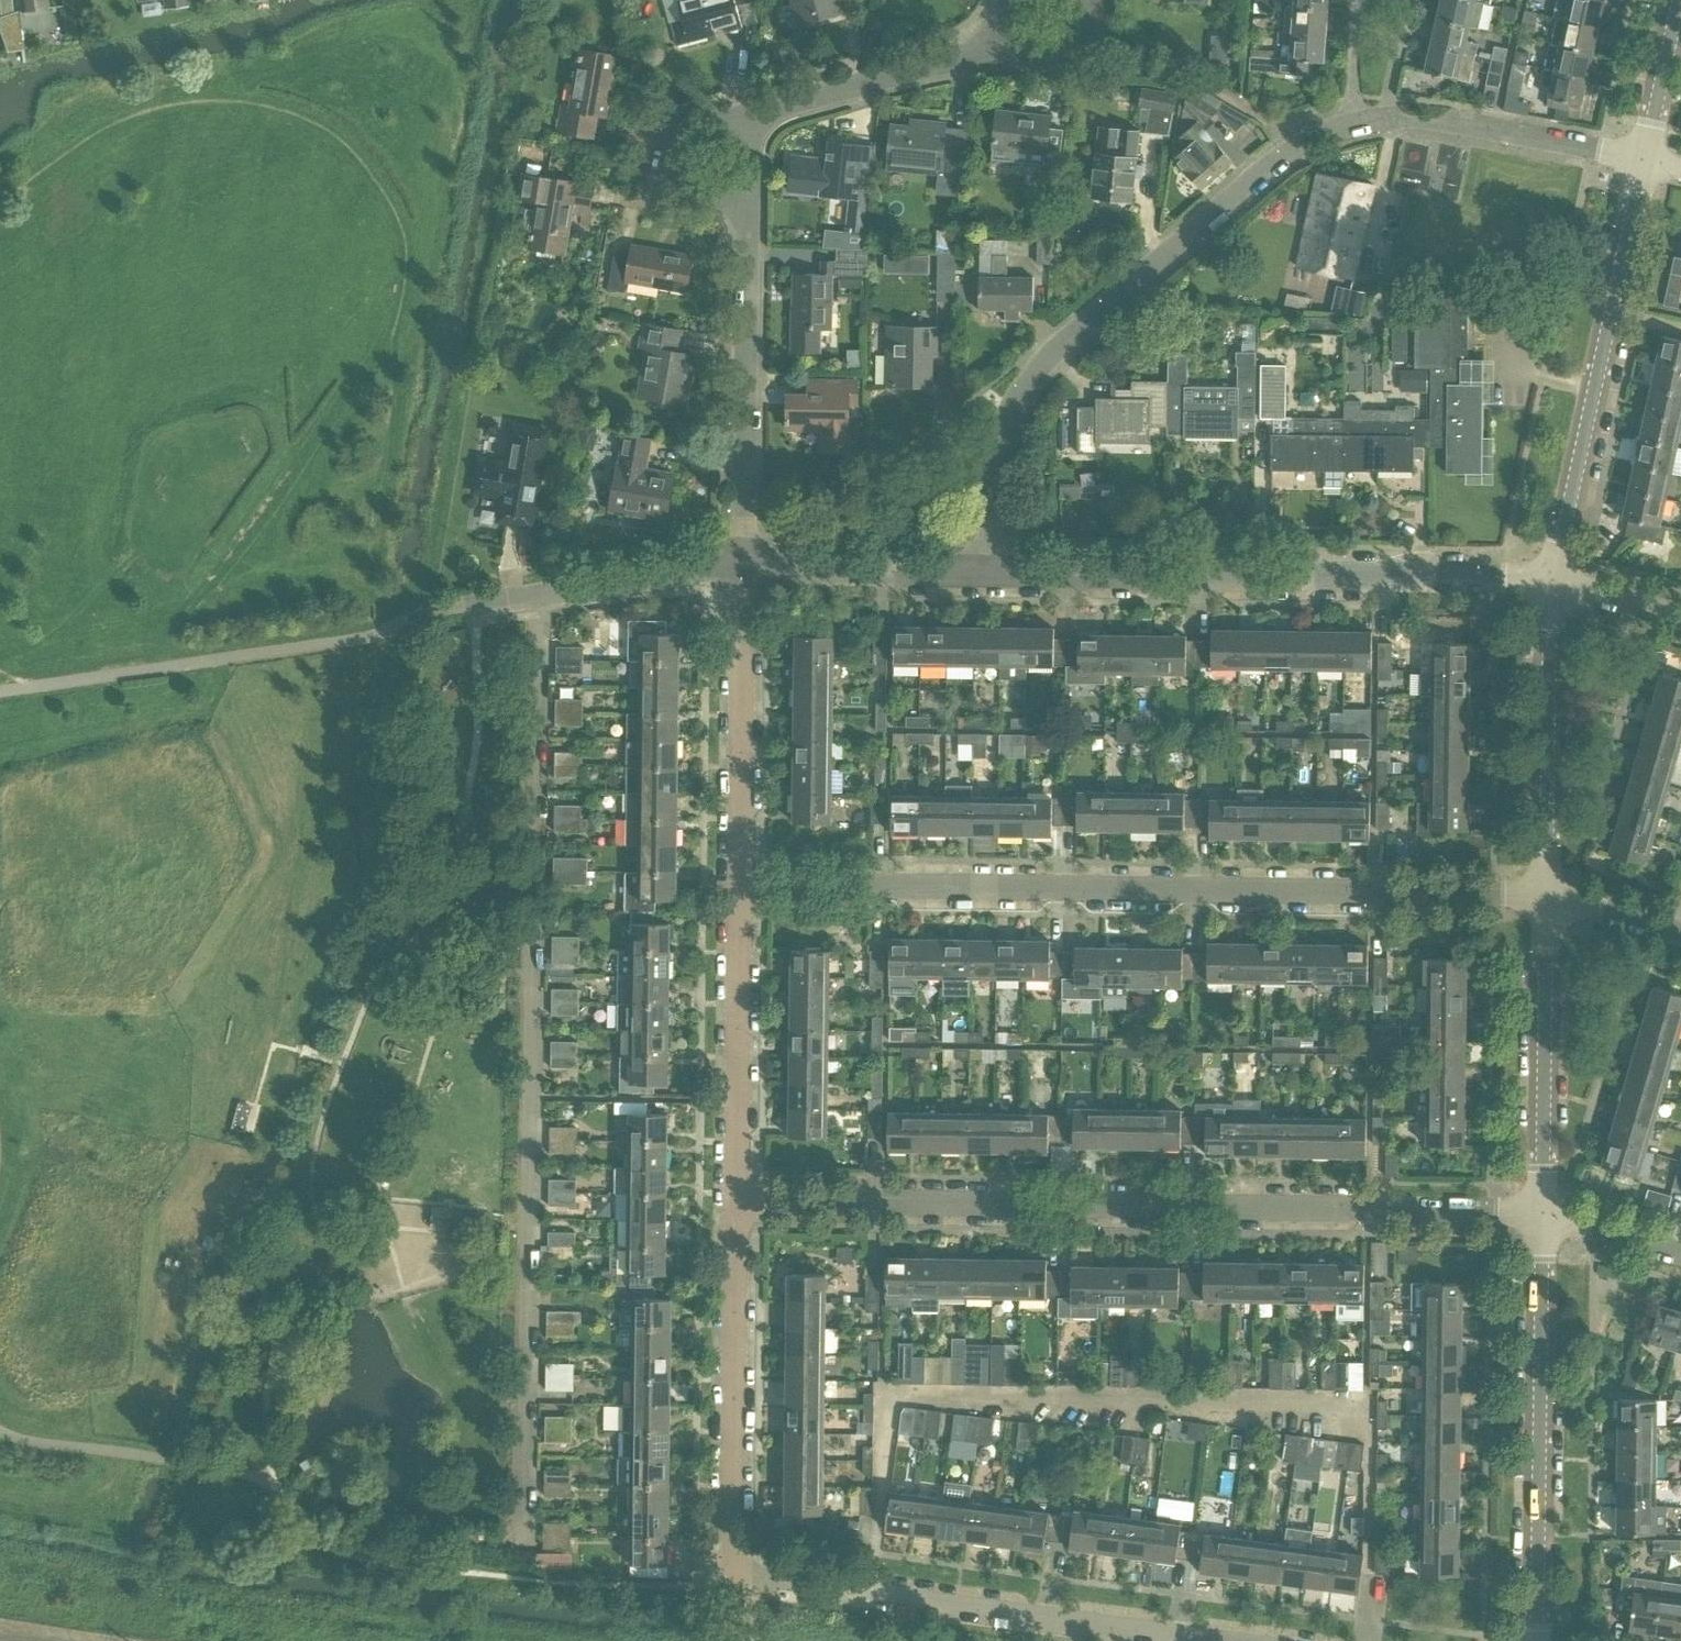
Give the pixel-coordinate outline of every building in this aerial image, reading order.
[(21,29),(21,36),(49,33),(47,16),(44,16),(43,8),(48,8),(47,0),(18,0),(19,10),(21,29)] [(80,0),(63,0),(66,34),(84,33),(80,0)] [(167,9),(190,6),(189,0),(166,0),(167,9)] [(723,26),(725,32),(742,28),(736,5),(752,0),(686,0),(677,2),(682,21),(671,24),(672,28),(673,27),(677,45),(707,37),(716,35),(713,27),(722,24),(723,26)] [(799,24),(842,12),(839,0),(792,0),(799,24)] [(1294,7),(1328,9),(1328,8),(1327,8),(1328,0),(1294,0),(1294,7)] [(1472,0),(1441,0),(1441,2),(1440,2),(1440,4),(1441,4),(1437,18),(1436,19),(1469,26),(1478,28),(1484,3),(1472,0)] [(1556,18),(1598,27),(1600,18),(1601,16),(1600,16),(1603,2),(1604,2),(1604,0),(1556,0),(1552,16),(1556,17),(1556,18)] [(1285,6),(1283,32),(1325,35),(1326,26),(1326,27),(1326,25),(1327,10),(1328,9),(1294,7),(1285,6)] [(1501,18),(1513,21),(1516,9),(1503,6),(1501,18)] [(19,10),(0,17),(0,32),(5,47),(22,45),(21,36),(21,29),(19,10)] [(1525,11),(1522,23),(1535,25),(1538,14),(1525,11)] [(1254,18),(1253,30),(1266,31),(1267,19),(1254,18)] [(1433,36),(1431,45),(1476,55),(1478,43),(1466,40),(1469,26),(1436,19),(1432,18),(1428,34),(1433,35),(1432,36),(1433,36)] [(1556,18),(1551,43),(1593,52),(1593,51),(1596,37),(1597,35),(1596,35),(1598,27),(1556,18)] [(1325,35),(1283,32),(1278,32),(1277,44),(1291,45),(1290,58),(1276,58),(1276,59),(1250,57),(1249,70),(1307,74),(1308,61),(1324,62),(1324,60),(1323,60),(1324,46),(1325,46),(1325,44),(1324,44),(1325,35)] [(1212,35),(1209,62),(1226,63),(1228,37),(1212,35)] [(1560,45),(1554,71),(1587,78),(1589,69),(1590,67),(1589,67),(1592,53),(1593,53),(1593,52),(1551,43),(1560,45)] [(1476,55),(1431,45),(1429,53),(1428,53),(1428,55),(1425,69),(1424,71),(1469,81),(1476,55)] [(1494,46),(1491,59),(1504,62),(1507,49),(1494,46)] [(605,116),(611,79),(612,79),(612,78),(615,56),(581,50),(571,109),(562,107),(558,131),(593,137),(596,114),(605,116)] [(1516,51),(1513,64),(1526,66),(1529,53),(1516,51)] [(1504,62),(1491,59),(1486,84),(1499,87),(1504,62)] [(1526,66),(1513,64),(1507,89),(1520,92),(1526,66)] [(1587,78),(1554,71),(1544,69),(1542,81),(1544,86),(1551,87),(1547,106),(1569,111),(1571,102),(1582,104),(1582,103),(1581,102),(1585,88),(1585,87),(1585,86),(1587,78)] [(1197,123),(1180,137),(1188,147),(1175,158),(1201,188),(1232,162),(1200,125),(1217,110),(1215,109),(1220,100),(1193,84),(1187,92),(1184,108),(1197,123)] [(1146,132),(1145,132),(1144,133),(1170,136),(1170,135),(1169,134),(1177,96),(1142,89),(1142,90),(1144,90),(1141,105),(1139,105),(1139,106),(1151,108),(1146,132)] [(1050,117),(1023,114),(997,111),(994,142),(993,148),(992,158),(1044,164),(1044,158),(1045,158),(1045,154),(1049,123),(1050,117)] [(940,168),(939,175),(962,177),(965,146),(943,144),(945,124),(923,122),(923,128),(892,125),(888,162),(940,168)] [(1098,136),(1092,196),(1132,201),(1135,177),(1142,178),(1143,166),(1136,165),(1139,140),(1098,136)] [(850,232),(850,230),(865,232),(866,220),(864,220),(872,147),(871,147),(871,149),(858,147),(858,146),(830,143),(828,161),(798,158),(793,157),(793,164),(792,164),(789,190),(851,197),(850,203),(849,203),(846,227),(845,227),(844,232),(850,232)] [(1040,195),(1056,196),(1060,160),(1045,158),(1044,158),(1044,164),(1040,195)] [(1463,189),(1464,163),(1404,161),(1403,187),(1463,189)] [(520,198),(537,201),(532,234),(530,234),(529,239),(531,239),(530,247),(564,253),(571,213),(584,216),(582,223),(582,224),(587,225),(593,186),(563,181),(564,175),(551,173),(550,178),(524,174),(520,198)] [(1298,267),(1345,277),(1354,279),(1374,185),(1318,173),(1298,267)] [(1037,264),(1050,264),(1054,233),(1037,231),(1037,264)] [(782,232),(773,232),(773,242),(782,242),(782,232)] [(692,256),(654,249),(633,246),(631,256),(614,254),(608,289),(626,292),(627,281),(686,291),(692,256)] [(837,249),(836,262),(836,276),(866,277),(867,250),(863,250),(840,249),(837,249)] [(938,253),(937,301),(954,302),(955,253),(942,253),(938,253)] [(1005,321),(1017,321),(1019,321),(1020,311),(1033,311),(1033,277),(1007,276),(1007,255),(993,255),(992,276),(979,276),(979,310),(1005,310),(1005,321)] [(1674,257),(1664,305),(1677,308),(1680,289),(1680,258),(1674,257)] [(795,275),(794,305),(792,305),(791,343),(791,351),(797,351),(797,352),(820,352),(820,328),(830,329),(831,275),(836,276),(836,262),(823,262),(823,275),(795,275)] [(1332,309),(1348,312),(1353,289),(1337,286),(1332,309)] [(1348,312),(1361,315),(1366,292),(1353,289),(1348,312)] [(1416,332),(1416,350),(1467,351),(1467,349),(1463,349),(1463,333),(1468,333),(1468,314),(1484,314),(1484,315),(1504,315),(1504,297),(1416,296),(1416,297),(1417,297),(1416,331),(1415,331),(1415,332),(1416,332)] [(1396,303),(1396,322),(1406,322),(1407,303),(1396,303)] [(1306,318),(1306,333),(1343,333),(1343,318),(1306,318)] [(1406,322),(1396,322),(1393,322),(1392,361),(1406,362),(1406,322)] [(658,350),(656,366),(648,365),(642,396),(686,404),(689,384),(686,384),(688,373),(691,373),(694,355),(681,353),(685,331),(645,324),(641,347),(658,350)] [(893,326),(892,385),(892,386),(931,387),(932,348),(937,348),(937,327),(893,326)] [(1656,362),(1680,368),(1680,340),(1662,335),(1656,362)] [(1431,368),(1430,418),(1430,437),(1448,438),(1447,472),(1446,472),(1446,473),(1482,473),(1482,472),(1481,472),(1482,386),(1483,386),(1483,384),(1462,384),(1463,368),(1467,368),(1467,351),(1416,350),(1416,366),(1415,366),(1415,368),(1431,368)] [(1167,381),(1166,426),(1167,426),(1167,435),(1168,435),(1168,434),(1184,435),(1184,437),(1185,437),(1185,436),(1237,436),(1237,438),(1238,438),(1238,418),(1255,418),(1256,355),(1238,354),(1237,400),(1185,399),(1186,367),(1167,367),(1167,381)] [(1651,388),(1680,395),(1680,368),(1656,362),(1651,388)] [(1260,418),(1285,418),(1286,365),(1261,365),(1260,418)] [(809,380),(809,395),(788,395),(787,419),(785,419),(785,424),(787,424),(787,429),(821,429),(820,451),(848,451),(849,397),(857,397),(857,381),(813,380),(809,380)] [(1096,398),(1096,407),(1078,406),(1078,453),(1098,453),(1098,435),(1149,435),(1149,437),(1150,437),(1150,426),(1166,426),(1167,381),(1132,381),(1132,399),(1096,398)] [(1645,414),(1680,422),(1680,395),(1651,388),(1645,414)] [(1344,402),(1344,418),(1344,469),(1412,470),(1412,471),(1413,471),(1414,458),(1423,459),(1423,446),(1430,446),(1430,437),(1430,418),(1420,418),(1420,407),(1412,407),(1412,412),(1361,412),(1361,402),(1344,402)] [(1639,440),(1676,448),(1680,426),(1680,422),(1645,414),(1639,440)] [(1344,469),(1344,418),(1290,418),(1289,435),(1273,435),(1273,434),(1272,434),(1271,470),(1273,470),(1273,469),(1324,469),(1324,487),(1342,487),(1342,488),(1343,488),(1343,469),(1344,469)] [(504,496),(500,520),(531,525),(548,432),(516,426),(509,465),(480,459),(474,491),(504,496)] [(653,473),(644,472),(650,438),(625,433),(620,465),(618,465),(611,510),(665,519),(673,475),(654,471),(653,473)] [(1639,440),(1634,466),(1671,473),(1676,448),(1639,440)] [(1634,466),(1628,491),(1665,499),(1671,473),(1634,466)] [(1060,497),(1079,497),(1079,487),(1060,487),(1060,497)] [(1665,499),(1628,491),(1623,518),(1633,520),(1660,525),(1665,499)] [(1660,525),(1633,520),(1630,537),(1662,544),(1666,526),(1660,525)] [(893,664),(921,665),(921,627),(894,626),(893,664)] [(921,665),(947,665),(948,627),(921,627),(921,665)] [(947,665),(974,665),(974,627),(948,627),(947,665)] [(974,665),(1000,665),(1001,628),(974,627),(974,665)] [(1000,665),(1027,666),(1027,628),(1001,628),(1000,665)] [(1054,666),(1066,666),(1066,639),(1054,639),(1054,628),(1027,628),(1027,666),(1054,666)] [(1212,641),(1199,640),(1198,667),(1211,667),(1211,668),(1239,668),(1239,630),(1212,630),(1212,641)] [(1266,631),(1239,630),(1239,668),(1265,668),(1266,631)] [(1292,631),(1266,631),(1265,668),(1292,669),(1292,631)] [(1318,631),(1292,631),(1292,669),(1318,669),(1318,631)] [(1345,631),(1318,631),(1318,669),(1344,669),(1345,631)] [(1372,632),(1345,631),(1344,669),(1371,670),(1372,632)] [(641,633),(641,662),(679,663),(679,634),(641,633)] [(796,635),(795,663),(833,663),(833,636),(796,635)] [(1066,639),(1066,666),(1079,666),(1079,673),(1105,673),(1105,635),(1079,635),(1079,639),(1066,639)] [(1105,673),(1132,673),(1132,635),(1105,635),(1105,673)] [(1132,635),(1132,673),(1132,685),(1158,685),(1158,673),(1159,636),(1132,635)] [(1198,667),(1199,640),(1187,640),(1187,636),(1159,636),(1158,673),(1186,674),(1186,667),(1198,667)] [(887,662),(887,637),(874,637),(873,662),(887,662)] [(1378,643),(1378,670),(1391,670),(1392,643),(1378,643)] [(1432,643),(1432,671),(1470,671),(1470,644),(1432,643)] [(557,647),(556,660),(583,660),(584,647),(557,647)] [(583,660),(556,660),(556,673),(583,673),(583,660)] [(641,662),(641,688),(679,689),(679,663),(641,662)] [(887,662),(873,662),(873,674),(887,674),(887,662)] [(795,663),(795,690),(833,689),(833,663),(795,663)] [(1391,670),(1378,670),(1378,680),(1391,680),(1391,670)] [(1432,671),(1431,697),(1469,698),(1470,671),(1432,671)] [(1654,699),(1680,707),(1680,679),(1661,673),(1654,699)] [(641,688),(640,713),(641,714),(678,715),(679,689),(641,688)] [(795,690),(795,716),(832,716),(833,689),(795,690)] [(1431,697),(1431,724),(1469,724),(1469,698),(1431,697)] [(556,699),(556,713),(583,713),(583,700),(556,699)] [(1646,725),(1680,735),(1680,707),(1654,699),(1646,725)] [(876,703),(876,717),(886,717),(886,703),(876,703)] [(1378,709),(1377,723),(1387,723),(1387,709),(1378,709)] [(583,713),(556,713),(556,726),(583,726),(583,713)] [(627,713),(627,740),(678,742),(678,715),(641,714),(640,713),(627,713)] [(1235,716),(1223,715),(1223,727),(1234,727),(1235,716)] [(795,716),(794,743),(832,742),(832,716),(795,716)] [(886,717),(876,717),(876,731),(886,731),(886,717)] [(906,727),(920,727),(920,717),(906,717),(906,727)] [(920,717),(920,727),(934,727),(934,717),(920,717)] [(959,727),(973,728),(973,718),(959,718),(959,727)] [(973,718),(973,728),(987,728),(987,718),(973,718)] [(1011,728),(1026,728),(1026,718),(1012,718),(1011,728)] [(1238,731),(1252,731),(1252,721),(1238,721),(1238,731)] [(1277,731),(1291,731),(1291,722),(1277,722),(1277,731)] [(1291,722),(1291,731),(1305,732),(1305,722),(1291,722)] [(1330,732),(1343,732),(1344,722),(1330,722),(1330,732)] [(1344,722),(1343,732),(1357,732),(1357,722),(1344,722)] [(1118,723),(1118,733),(1132,733),(1132,723),(1118,723)] [(1132,723),(1132,733),(1146,733),(1146,723),(1132,723)] [(1387,723),(1377,723),(1377,737),(1387,737),(1387,723)] [(1431,724),(1431,750),(1469,751),(1469,724),(1431,724)] [(1639,750),(1675,761),(1680,740),(1680,735),(1646,725),(1639,750)] [(906,743),(920,743),(920,733),(906,733),(906,743)] [(920,733),(920,743),(934,743),(934,733),(920,733)] [(1118,742),(1132,742),(1132,733),(1118,733),(1118,742)] [(1132,733),(1132,742),(1146,742),(1146,733),(1132,733)] [(959,744),(973,744),(973,734),(959,734),(959,744)] [(973,734),(973,744),(987,744),(987,734),(973,734)] [(1011,744),(1025,745),(1025,735),(1011,735),(1011,744)] [(1025,755),(1040,755),(1040,751),(1047,751),(1047,736),(1026,736),(1025,745),(1025,755)] [(1252,738),(1238,737),(1238,747),(1252,747),(1252,738)] [(1277,748),(1290,748),(1291,738),(1277,738),(1277,748)] [(1291,738),(1290,748),(1304,748),(1305,738),(1291,738)] [(1341,749),(1343,749),(1343,739),(1329,739),(1329,748),(1341,749)] [(1343,739),(1343,749),(1343,761),(1357,762),(1357,739),(1343,739)] [(627,740),(627,765),(678,767),(678,742),(627,740)] [(794,743),(794,769),(832,769),(832,742),(794,743)] [(1431,750),(1430,777),(1468,777),(1469,751),(1431,750)] [(1639,750),(1631,776),(1668,786),(1675,761),(1639,750)] [(555,752),(555,765),(582,766),(582,752),(555,752)] [(876,756),(876,769),(886,770),(886,756),(876,756)] [(1377,762),(1377,776),(1387,776),(1387,762),(1377,762)] [(582,766),(555,765),(555,778),(582,779),(582,766)] [(627,765),(626,793),(677,794),(678,767),(627,765)] [(794,769),(794,796),(832,795),(832,769),(794,769)] [(886,770),(876,769),(876,783),(885,784),(886,770)] [(1387,776),(1377,776),(1377,790),(1386,790),(1387,776)] [(1631,776),(1624,801),(1660,812),(1668,786),(1631,776)] [(1430,777),(1430,803),(1468,804),(1468,777),(1430,777)] [(972,835),(972,797),(972,786),(946,785),(946,796),(945,834),(972,835)] [(1105,830),(1105,792),(1077,792),(1077,799),(1065,798),(1065,825),(1077,825),(1077,830),(1105,830)] [(1105,830),(1131,830),(1132,793),(1105,792),(1105,830)] [(626,793),(626,820),(677,821),(677,794),(626,793)] [(1131,830),(1158,831),(1159,793),(1132,793),(1131,830)] [(1184,827),(1198,827),(1198,800),(1185,800),(1185,793),(1159,793),(1158,831),(1184,831),(1184,827)] [(832,795),(794,796),(793,822),(831,823),(832,795)] [(872,823),(885,823),(885,796),(872,796),(872,823)] [(892,834),(919,834),(919,796),(892,796),(892,834)] [(919,834),(945,834),(946,796),(919,796),(919,834)] [(972,835),(998,835),(998,797),(972,797),(972,835)] [(998,835),(1024,835),(1025,797),(998,797),(998,835)] [(1052,825),(1065,825),(1065,798),(1052,798),(1025,797),(1024,835),(1052,836),(1052,825)] [(1198,800),(1198,827),(1210,827),(1209,838),(1237,838),(1237,800),(1210,800),(1198,800)] [(1237,838),(1263,838),(1263,800),(1237,800),(1237,838)] [(1263,838),(1290,839),(1290,801),(1263,800),(1263,838)] [(1290,839),(1316,839),(1316,801),(1290,801),(1290,839)] [(1316,839),(1342,839),(1343,801),(1316,801),(1316,839)] [(1343,801),(1342,839),(1369,840),(1370,802),(1343,801)] [(1624,801),(1616,827),(1653,838),(1660,812),(1624,801)] [(1377,803),(1376,829),(1389,829),(1390,803),(1377,803)] [(1468,804),(1430,803),(1430,830),(1468,830),(1468,804)] [(554,805),(554,818),(581,818),(581,805),(554,805)] [(592,819),(581,818),(554,818),(554,831),(592,832),(592,819)] [(639,845),(639,846),(677,846),(677,821),(626,820),(626,845),(639,845)] [(1653,838),(1616,827),(1609,852),(1645,863),(1653,838)] [(1486,839),(1471,839),(1471,860),(1486,860),(1486,839)] [(639,846),(639,871),(676,872),(677,846),(639,846)] [(554,858),(554,871),(587,871),(587,858),(554,858)] [(452,886),(463,889),(469,869),(458,866),(452,886)] [(587,871),(554,871),(554,884),(587,884),(587,871)] [(625,872),(625,911),(656,911),(656,899),(676,900),(676,872),(639,871),(639,872),(625,872)] [(632,911),(631,951),(669,951),(670,923),(654,923),(654,912),(656,912),(656,911),(625,911),(632,911)] [(553,936),(553,950),(580,950),(580,937),(553,936)] [(890,977),(918,977),(918,939),(890,939),(890,977)] [(918,977),(944,977),(945,939),(918,939),(918,977)] [(944,977),(971,978),(971,940),(945,939),(944,977)] [(971,978),(997,978),(998,940),(971,940),(971,978)] [(997,978),(1024,978),(1024,940),(998,940),(997,978)] [(1050,978),(1063,978),(1063,951),(1050,951),(1050,941),(1024,940),(1024,978),(1050,979),(1050,978)] [(1208,953),(1195,953),(1195,980),(1207,980),(1207,981),(1235,981),(1235,943),(1208,943),(1208,953)] [(1262,943),(1235,943),(1235,981),(1261,981),(1262,943)] [(1288,944),(1262,943),(1261,981),(1288,982),(1288,944)] [(1314,944),(1288,944),(1288,982),(1314,982),(1314,944)] [(1341,945),(1314,944),(1314,982),(1340,982),(1341,945)] [(1368,945),(1341,945),(1340,982),(1367,983),(1368,945)] [(1074,952),(1063,951),(1063,978),(1062,999),(1102,999),(1102,996),(1102,985),(1102,948),(1075,947),(1075,952),(1074,952)] [(1102,948),(1102,985),(1102,996),(1129,996),(1129,986),(1129,948),(1102,948)] [(1129,986),(1156,986),(1156,948),(1129,948),(1129,986)] [(1156,948),(1156,986),(1182,986),(1182,980),(1195,980),(1195,953),(1183,953),(1183,949),(1156,948)] [(580,950),(553,950),(553,963),(579,963),(580,950)] [(618,950),(618,977),(669,977),(669,951),(631,951),(618,950)] [(792,950),(791,977),(829,978),(830,951),(792,950)] [(870,978),(883,978),(883,951),(870,951),(870,978)] [(1374,958),(1374,985),(1387,985),(1388,958),(1374,958)] [(1428,958),(1428,986),(1466,986),(1466,959),(1428,958)] [(618,977),(618,1003),(669,1004),(669,977),(618,977)] [(791,977),(791,1004),(829,1004),(829,978),(791,977)] [(883,978),(870,978),(870,988),(883,988),(883,978)] [(1387,985),(1374,985),(1374,995),(1387,995),(1387,985)] [(1428,986),(1428,1012),(1466,1013),(1466,986),(1428,986)] [(1646,1012),(1680,1022),(1680,994),(1653,987),(1646,1012)] [(552,989),(552,1002),(579,1002),(579,989),(552,989)] [(579,1002),(552,1002),(552,1015),(579,1015),(579,1002)] [(631,1029),(631,1030),(668,1030),(669,1004),(618,1003),(617,1029),(631,1029)] [(791,1004),(791,1030),(828,1031),(829,1004),(791,1004)] [(1428,1012),(1428,1039),(1466,1039),(1466,1013),(1428,1012)] [(1638,1038),(1675,1048),(1680,1027),(1680,1022),(1646,1012),(1638,1038)] [(873,1017),(873,1031),(882,1031),(883,1017),(873,1017)] [(1374,1024),(1374,1038),(1383,1038),(1384,1024),(1374,1024)] [(631,1030),(630,1056),(668,1056),(668,1030),(631,1030)] [(791,1030),(790,1057),(828,1057),(828,1031),(791,1030)] [(882,1031),(873,1031),(872,1045),(882,1045),(882,1031)] [(902,1041),(916,1041),(916,1032),(903,1032),(902,1041)] [(916,1032),(916,1041),(930,1042),(930,1032),(916,1032)] [(955,1042),(969,1042),(969,1032),(955,1032),(955,1042)] [(969,1032),(969,1042),(983,1042),(983,1032),(969,1032)] [(1008,1043),(1022,1043),(1022,1033),(1008,1033),(1008,1043)] [(1234,1046),(1248,1046),(1248,1036),(1234,1036),(1234,1046)] [(1273,1046),(1287,1046),(1287,1037),(1273,1036),(1273,1046)] [(1287,1037),(1287,1046),(1301,1047),(1301,1037),(1287,1037)] [(1326,1047),(1340,1047),(1340,1037),(1326,1037),(1326,1047)] [(1340,1037),(1340,1047),(1353,1047),(1354,1037),(1340,1037)] [(1114,1038),(1114,1048),(1128,1048),(1128,1038),(1114,1038)] [(1128,1038),(1128,1048),(1142,1048),(1142,1038),(1128,1038)] [(1383,1038),(1374,1038),(1374,1052),(1383,1052),(1383,1038)] [(1638,1038),(1631,1063),(1667,1074),(1675,1048),(1638,1038)] [(1428,1039),(1427,1065),(1465,1066),(1466,1039),(1428,1039)] [(551,1041),(551,1055),(578,1055),(578,1042),(551,1041)] [(902,1058),(916,1058),(916,1048),(902,1048),(902,1058)] [(916,1048),(916,1058),(930,1058),(930,1048),(916,1048)] [(1114,1057),(1128,1057),(1128,1048),(1114,1048),(1114,1057)] [(1128,1048),(1128,1057),(1142,1058),(1142,1048),(1128,1048)] [(955,1058),(969,1058),(969,1049),(955,1049),(955,1058)] [(969,1049),(969,1058),(983,1059),(983,1049),(969,1049)] [(1008,1059),(1022,1059),(1022,1050),(1008,1049),(1008,1059)] [(1185,1067),(1194,1067),(1194,1052),(1185,1052),(1185,1067)] [(1194,1052),(1194,1067),(1203,1067),(1203,1074),(1222,1074),(1222,1066),(1226,1066),(1226,1054),(1222,1054),(1222,1052),(1194,1052)] [(1248,1052),(1234,1052),(1234,1062),(1248,1062),(1248,1052)] [(1273,1062),(1287,1063),(1287,1053),(1273,1053),(1273,1062)] [(1287,1053),(1287,1063),(1301,1063),(1301,1053),(1287,1053)] [(1325,1063),(1339,1063),(1339,1054),(1326,1053),(1325,1063)] [(1339,1054),(1339,1063),(1353,1064),(1353,1054),(1339,1054)] [(578,1055),(551,1055),(551,1068),(578,1068),(578,1055)] [(668,1056),(630,1056),(620,1056),(620,1092),(654,1092),(654,1084),(668,1084),(668,1056)] [(790,1057),(790,1083),(828,1084),(828,1057),(790,1057)] [(1631,1063),(1623,1089),(1660,1100),(1667,1074),(1631,1063)] [(1427,1065),(1427,1092),(1465,1093),(1465,1066),(1427,1065)] [(872,1070),(872,1084),(882,1084),(882,1070),(872,1070)] [(1373,1076),(1373,1090),(1383,1090),(1383,1077),(1373,1076)] [(790,1083),(790,1110),(827,1111),(828,1084),(790,1083)] [(882,1084),(872,1084),(872,1098),(882,1098),(882,1084)] [(1623,1089),(1616,1114),(1652,1125),(1660,1100),(1623,1089)] [(1383,1090),(1373,1090),(1373,1104),(1383,1104),(1383,1090)] [(1427,1092),(1427,1119),(1465,1119),(1465,1093),(1427,1092)] [(245,1130),(251,1107),(239,1103),(232,1127),(245,1130)] [(1073,1146),(1100,1147),(1101,1109),(1074,1109),(1074,1115),(1061,1115),(1061,1142),(1073,1142),(1073,1146)] [(1100,1147),(1127,1147),(1127,1109),(1101,1109),(1100,1147)] [(1127,1147),(1154,1148),(1154,1110),(1127,1109),(1127,1147)] [(827,1111),(790,1110),(789,1136),(827,1137),(827,1111)] [(1181,1144),(1193,1144),(1193,1117),(1181,1117),(1181,1110),(1154,1110),(1154,1148),(1181,1148),(1181,1144)] [(868,1137),(882,1138),(882,1111),(869,1111),(868,1137)] [(888,1150),(915,1151),(916,1113),(888,1112),(888,1150)] [(915,1151),(942,1151),(942,1113),(916,1113),(915,1151)] [(942,1151),(968,1151),(969,1113),(942,1113),(942,1151)] [(968,1151),(995,1152),(995,1114),(969,1113),(968,1151)] [(630,1114),(629,1141),(667,1142),(667,1114),(630,1114)] [(995,1152),(1021,1152),(1021,1114),(995,1114),(995,1152)] [(1048,1142),(1061,1142),(1061,1115),(1048,1115),(1021,1114),(1021,1152),(1048,1152),(1048,1142)] [(1616,1114),(1608,1140),(1645,1151),(1652,1125),(1616,1114)] [(1206,1154),(1233,1155),(1234,1117),(1206,1117),(1193,1117),(1193,1144),(1206,1144),(1206,1154)] [(1233,1155),(1259,1155),(1260,1117),(1234,1117),(1233,1155)] [(1259,1155),(1286,1156),(1286,1118),(1260,1117),(1259,1155)] [(1373,1117),(1373,1144),(1386,1144),(1386,1117),(1373,1117)] [(1286,1156),(1312,1156),(1313,1118),(1286,1118),(1286,1156)] [(1312,1156),(1339,1156),(1339,1118),(1313,1118),(1312,1156)] [(1339,1118),(1339,1156),(1366,1157),(1366,1119),(1339,1118)] [(1465,1119),(1427,1119),(1426,1145),(1465,1145),(1465,1119)] [(550,1127),(550,1140),(577,1140),(577,1127),(550,1127)] [(577,1140),(550,1140),(550,1153),(577,1153),(577,1140)] [(1645,1151),(1608,1140),(1601,1166),(1637,1176),(1645,1151)] [(629,1141),(629,1167),(667,1168),(667,1142),(629,1141)] [(1680,1161),(1673,1187),(1680,1189),(1680,1161)] [(615,1194),(629,1194),(666,1195),(667,1168),(629,1167),(616,1167),(615,1194)] [(549,1179),(549,1193),(576,1193),(576,1180),(549,1179)] [(576,1193),(549,1193),(549,1206),(576,1206),(576,1193)] [(629,1194),(628,1221),(666,1221),(666,1195),(629,1194)] [(432,1208),(430,1228),(441,1229),(442,1216),(453,1217),(453,1210),(454,1207),(432,1205),(432,1208)] [(628,1221),(628,1248),(666,1248),(666,1221),(628,1221)] [(548,1232),(548,1245),(575,1246),(575,1233),(548,1232)] [(575,1246),(548,1245),(548,1259),(575,1259),(575,1246)] [(666,1248),(628,1248),(628,1274),(665,1274),(666,1248)] [(886,1295),(913,1296),(913,1258),(886,1258),(886,1295)] [(913,1296),(940,1296),(940,1258),(913,1258),(913,1296)] [(940,1296),(966,1297),(966,1259),(940,1258),(940,1296)] [(966,1297),(993,1297),(993,1259),(966,1259),(966,1297)] [(993,1297),(1019,1297),(1019,1259),(993,1259),(993,1297)] [(1046,1297),(1059,1297),(1059,1271),(1047,1270),(1047,1260),(1019,1259),(1019,1297),(1046,1298),(1046,1297)] [(1204,1273),(1191,1272),(1191,1299),(1204,1299),(1204,1300),(1231,1300),(1231,1262),(1204,1262),(1204,1273)] [(1258,1263),(1231,1262),(1231,1300),(1258,1301),(1258,1263)] [(1284,1263),(1258,1263),(1258,1301),(1284,1301),(1284,1263)] [(1311,1263),(1284,1263),(1284,1301),(1310,1301),(1311,1263)] [(1337,1264),(1311,1263),(1310,1301),(1337,1302),(1337,1264)] [(1364,1264),(1337,1264),(1337,1302),(1364,1302),(1364,1264)] [(1059,1271),(1059,1297),(1071,1297),(1071,1317),(1098,1317),(1098,1305),(1098,1267),(1072,1266),(1072,1271),(1059,1271)] [(1098,1305),(1125,1305),(1125,1267),(1098,1267),(1098,1305)] [(1125,1305),(1152,1305),(1152,1267),(1125,1267),(1125,1305)] [(1179,1268),(1152,1267),(1152,1305),(1178,1306),(1178,1307),(1191,1307),(1191,1299),(1191,1272),(1179,1272),(1179,1268)] [(788,1274),(788,1301),(825,1301),(826,1274),(788,1274)] [(866,1275),(866,1276),(866,1302),(879,1302),(880,1275),(866,1275)] [(1370,1308),(1384,1309),(1384,1282),(1371,1282),(1370,1308)] [(1411,1309),(1424,1310),(1424,1309),(1462,1309),(1462,1283),(1411,1282),(1411,1309)] [(620,1325),(633,1325),(671,1327),(671,1299),(655,1298),(656,1286),(634,1285),(633,1310),(624,1310),(620,1314),(620,1325)] [(788,1301),(787,1328),(825,1328),(825,1301),(788,1301)] [(879,1302),(866,1302),(866,1312),(879,1312),(879,1302)] [(1675,1349),(1680,1329),(1680,1311),(1659,1305),(1649,1341),(1675,1349)] [(1384,1309),(1370,1308),(1370,1319),(1383,1319),(1384,1309)] [(1424,1309),(1424,1310),(1424,1336),(1462,1336),(1462,1309),(1424,1309)] [(547,1311),(547,1324),(574,1324),(581,1324),(581,1311),(547,1311)] [(574,1324),(547,1324),(547,1337),(573,1337),(574,1324)] [(633,1325),(633,1352),(671,1353),(671,1327),(633,1325)] [(787,1328),(787,1354),(825,1355),(825,1328),(787,1328)] [(1424,1336),(1423,1363),(1461,1363),(1462,1336),(1424,1336)] [(869,1341),(869,1355),(878,1355),(879,1341),(869,1341)] [(1370,1348),(1370,1362),(1379,1362),(1379,1349),(1370,1348)] [(633,1352),(632,1378),(670,1378),(671,1353),(633,1352)] [(787,1354),(787,1380),(825,1381),(825,1355),(787,1354)] [(878,1355),(869,1355),(868,1369),(878,1369),(878,1355)] [(898,1383),(911,1383),(912,1357),(899,1356),(898,1383)] [(912,1357),(911,1383),(925,1384),(925,1357),(912,1357)] [(951,1384),(965,1384),(965,1357),(952,1357),(951,1384)] [(965,1357),(965,1384),(978,1384),(978,1358),(965,1357)] [(1004,1385),(1018,1385),(1018,1358),(1005,1358),(1004,1385)] [(1351,1387),(1364,1387),(1365,1359),(1351,1359),(1351,1387)] [(1110,1386),(1123,1387),(1124,1360),(1111,1360),(1110,1386)] [(1124,1360),(1123,1387),(1137,1387),(1137,1360),(1124,1360)] [(1229,1388),(1243,1388),(1243,1361),(1230,1361),(1229,1388)] [(1148,1362),(1148,1387),(1163,1387),(1163,1362),(1148,1362)] [(1269,1389),(1282,1389),(1283,1362),(1270,1362),(1269,1389)] [(1283,1362),(1282,1389),(1295,1389),(1296,1362),(1283,1362)] [(1322,1389),(1335,1389),(1335,1362),(1322,1362),(1322,1389)] [(1335,1362),(1335,1389),(1348,1389),(1348,1363),(1335,1362)] [(1379,1362),(1370,1362),(1369,1376),(1379,1376),(1379,1362)] [(1423,1363),(1423,1390),(1461,1391),(1461,1363),(1423,1363)] [(547,1364),(546,1377),(573,1378),(574,1364),(547,1364)] [(1075,1369),(1057,1370),(1057,1385),(1075,1385),(1075,1369)] [(573,1378),(546,1377),(546,1390),(573,1391),(573,1378)] [(632,1378),(632,1405),(632,1406),(670,1406),(670,1378),(632,1378)] [(1635,1388),(1649,1392),(1652,1383),(1638,1379),(1635,1388)] [(787,1380),(786,1407),(824,1407),(825,1381),(787,1380)] [(1423,1390),(1423,1415),(1461,1415),(1461,1391),(1423,1390)] [(864,1394),(864,1408),(874,1408),(874,1394),(864,1394)] [(1619,1399),(1618,1426),(1656,1426),(1656,1399),(1619,1399)] [(1377,1401),(1377,1415),(1387,1415),(1387,1401),(1377,1401)] [(619,1404),(619,1431),(670,1431),(670,1406),(632,1406),(632,1405),(619,1404)] [(786,1407),(786,1434),(824,1434),(824,1407),(786,1407)] [(874,1408),(864,1408),(864,1422),(874,1422),(874,1408)] [(912,1435),(925,1437),(928,1410),(915,1408),(912,1435)] [(928,1410),(925,1437),(938,1438),(941,1412),(928,1410)] [(964,1442),(977,1443),(980,1417),(967,1415),(964,1442)] [(1387,1415),(1377,1415),(1377,1429),(1387,1429),(1387,1415)] [(1423,1415),(1422,1442),(1460,1442),(1461,1415),(1423,1415)] [(546,1416),(545,1429),(572,1430),(573,1417),(546,1416)] [(980,1417),(977,1443),(990,1445),(993,1418),(980,1417)] [(1191,1421),(1191,1435),(1206,1435),(1206,1421),(1191,1421)] [(1033,1423),(1020,1422),(1016,1448),(1029,1450),(1033,1423)] [(1618,1426),(1618,1452),(1656,1453),(1656,1426),(1618,1426)] [(572,1430),(545,1429),(545,1443),(572,1443),(572,1430)] [(1259,1430),(1246,1429),(1243,1455),(1256,1457),(1259,1430)] [(618,1458),(619,1458),(669,1458),(670,1431),(619,1431),(618,1458)] [(786,1434),(786,1460),(824,1461),(824,1434),(786,1434)] [(1282,1461),(1295,1462),(1299,1436),(1286,1434),(1282,1461)] [(1121,1462),(1134,1463),(1138,1437),(1125,1435),(1121,1462)] [(1299,1436),(1295,1462),(1308,1464),(1312,1438),(1299,1436)] [(1138,1437),(1134,1463),(1147,1465),(1151,1438),(1138,1437)] [(1334,1468),(1347,1469),(1351,1443),(1338,1441),(1334,1468)] [(1422,1442),(1422,1468),(1460,1469),(1460,1442),(1422,1442)] [(1351,1443),(1347,1469),(1360,1471),(1364,1445),(1351,1443)] [(863,1447),(863,1460),(873,1460),(873,1447),(863,1447)] [(1618,1452),(1618,1479),(1655,1479),(1656,1453),(1618,1452)] [(1377,1454),(1377,1468),(1386,1468),(1387,1454),(1377,1454)] [(669,1458),(619,1458),(618,1484),(631,1484),(669,1485),(669,1458)] [(786,1460),(785,1487),(823,1487),(824,1461),(786,1460)] [(873,1460),(863,1460),(863,1474),(873,1474),(873,1460)] [(1386,1468),(1377,1468),(1376,1482),(1386,1482),(1386,1468)] [(1422,1468),(1422,1494),(1459,1495),(1460,1469),(1422,1468)] [(545,1469),(545,1482),(572,1483),(572,1470),(545,1469)] [(1618,1479),(1617,1506),(1655,1506),(1655,1479),(1618,1479)] [(572,1483),(545,1482),(544,1496),(571,1496),(572,1483)] [(631,1484),(631,1511),(669,1511),(669,1485),(631,1484)] [(823,1487),(785,1487),(785,1513),(823,1514),(823,1487)] [(859,1514),(873,1514),(873,1487),(860,1487),(859,1514)] [(885,1529),(912,1533),(916,1495),(890,1492),(885,1529)] [(1422,1494),(1421,1521),(1459,1521),(1459,1495),(1422,1494)] [(912,1533),(938,1536),(942,1499),(916,1495),(912,1533)] [(938,1536),(964,1540),(969,1502),(942,1499),(938,1536)] [(964,1540),(990,1543),(995,1506),(969,1502),(964,1540)] [(990,1543),(1016,1547),(1021,1509),(995,1506),(990,1543)] [(1655,1506),(1617,1506),(1617,1533),(1655,1533),(1655,1506)] [(1376,1507),(1376,1521),(1386,1521),(1386,1507),(1376,1507)] [(1045,1540),(1057,1542),(1061,1515),(1049,1513),(1021,1509),(1016,1547),(1043,1550),(1045,1540)] [(1096,1551),(1100,1514),(1074,1510),(1074,1517),(1061,1515),(1057,1542),(1070,1543),(1069,1548),(1096,1551)] [(631,1511),(631,1537),(669,1537),(669,1511),(631,1511)] [(1096,1551),(1123,1555),(1127,1517),(1100,1514),(1096,1551)] [(1364,1544),(1365,1515),(1353,1515),(1353,1544),(1364,1544)] [(1123,1555),(1149,1558),(1154,1521),(1127,1517),(1123,1555)] [(858,1536),(859,1522),(850,1521),(848,1535),(858,1536)] [(1176,1558),(1189,1559),(1192,1533),(1179,1531),(1180,1524),(1154,1521),(1149,1558),(1175,1562),(1176,1558)] [(1386,1521),(1376,1521),(1376,1535),(1386,1535),(1386,1521)] [(1421,1521),(1421,1548),(1459,1548),(1459,1521),(1421,1521)] [(544,1522),(544,1535),(571,1536),(571,1523),(544,1522)] [(1278,1582),(1305,1585),(1309,1548),(1312,1531),(1285,1527),(1283,1544),(1278,1582)] [(1192,1533),(1189,1559),(1201,1561),(1199,1571),(1226,1575),(1230,1537),(1204,1534),(1192,1533)] [(571,1536),(544,1535),(544,1548),(570,1549),(571,1536)] [(669,1537),(631,1537),(630,1564),(668,1565),(669,1537)] [(1226,1575),(1252,1578),(1256,1541),(1230,1537),(1226,1575)] [(1653,1550),(1667,1550),(1667,1540),(1653,1540),(1653,1550)] [(1667,1540),(1667,1550),(1680,1550),(1680,1540),(1667,1540)] [(1252,1578),(1278,1582),(1283,1544),(1256,1541),(1252,1578)] [(1305,1585),(1331,1589),(1336,1552),(1309,1548),(1305,1585)] [(1459,1548),(1421,1548),(1420,1575),(1458,1575),(1459,1548)] [(535,1552),(535,1570),(571,1571),(571,1552),(535,1552)] [(1336,1552),(1331,1589),(1358,1593),(1363,1555),(1336,1552)] [(1629,1629),(1656,1633),(1661,1595),(1663,1581),(1623,1576),(1618,1613),(1631,1614),(1629,1629)] [(1680,1636),(1680,1598),(1661,1595),(1656,1633),(1680,1636)]
